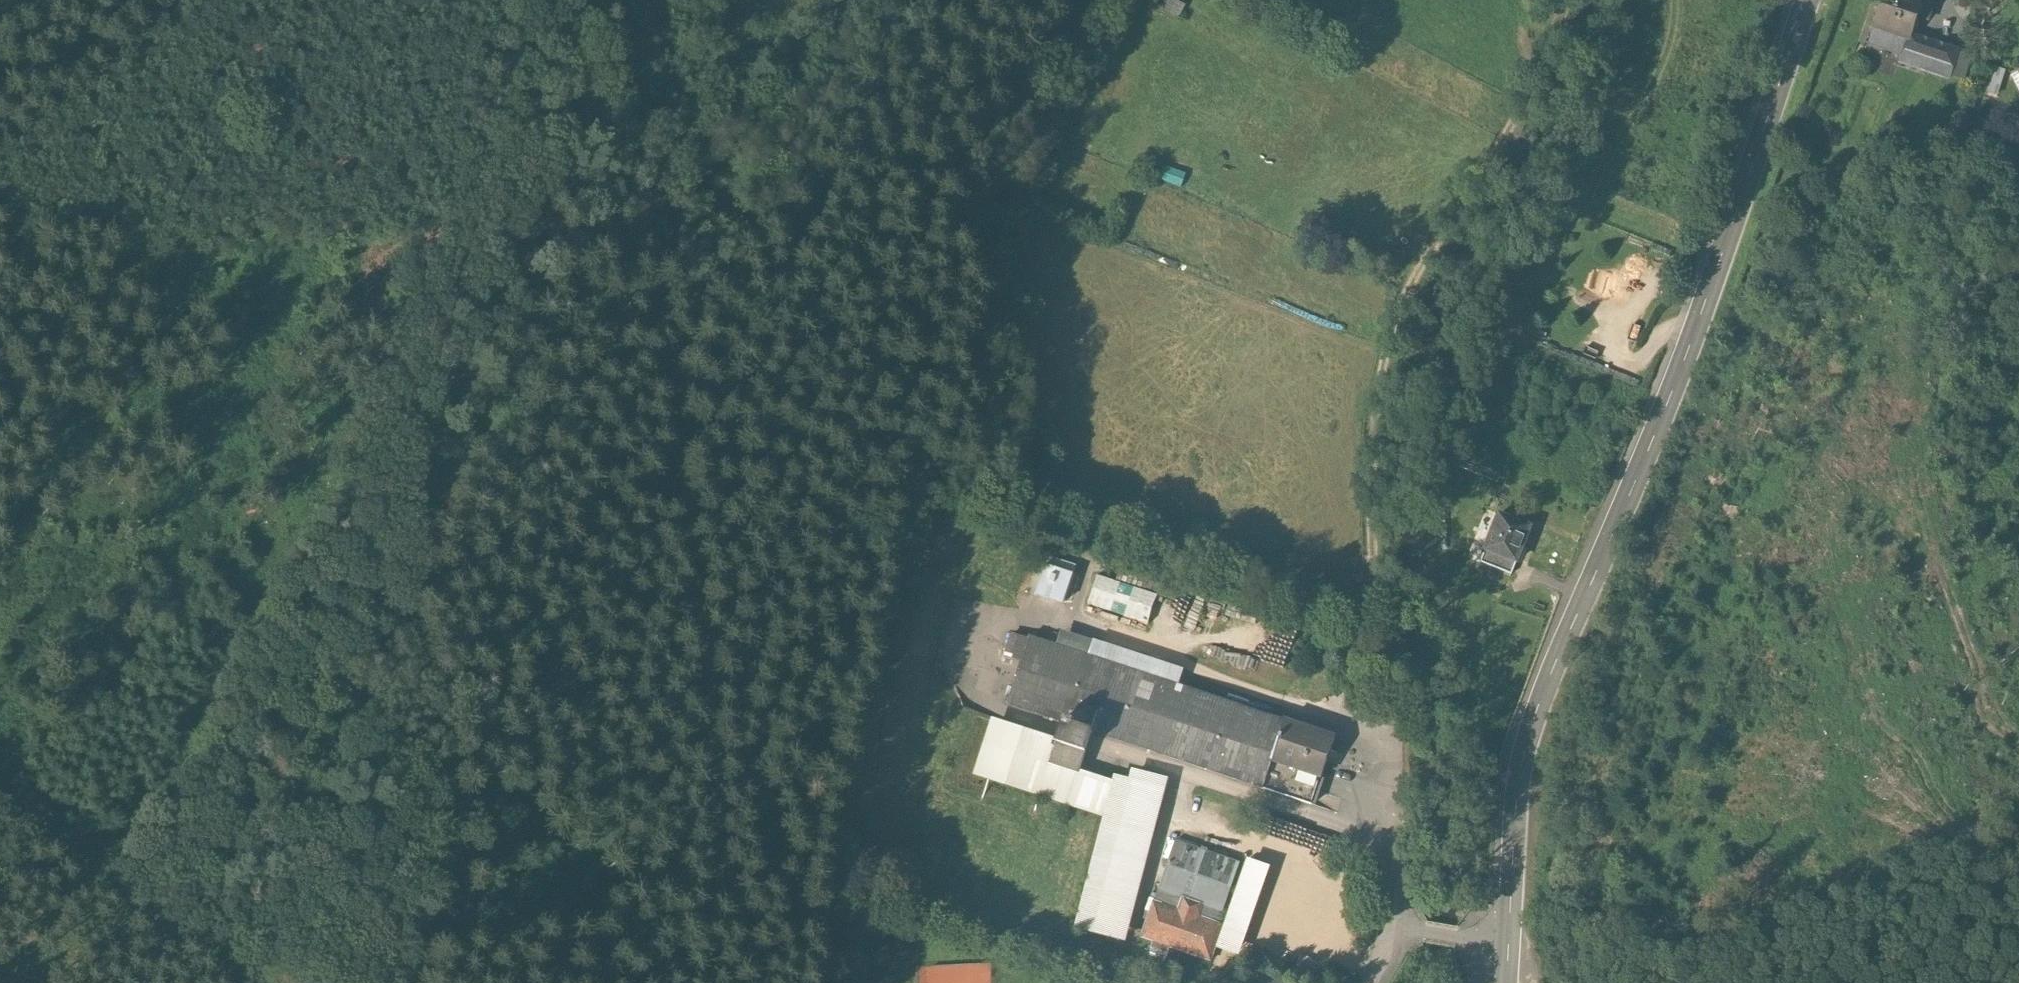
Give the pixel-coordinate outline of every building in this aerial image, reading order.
[(1874,28),(1910,39),(1911,36),(1917,16),(1927,19),(1933,2),(1926,0),(1883,0),(1874,28)] [(1971,54),(1911,36),(1910,39),(1874,28),(1869,44),(1904,54),(1902,64),(1962,82),(1971,54)] [(1498,517),(1485,551),(1515,563),(1529,529),(1527,528),(1529,522),(1510,514),(1507,520),(1498,517)] [(1510,576),(1515,563),(1485,551),(1480,564),(1510,576)] [(1033,594),(1064,605),(1078,564),(1048,553),(1033,594)] [(1025,659),(1010,708),(1061,724),(1090,733),(1262,789),(1271,762),(1284,722),(1088,659),(1094,641),(1062,631),(1058,643),(1033,635),(1032,637),(1014,631),(1007,653),(1025,659)] [(1057,738),(992,718),(974,775),(1107,818),(1072,926),(1119,941),(1170,782),(1133,770),(1130,781),(1116,776),(1114,782),(1078,770),(1077,772),(1049,763),(1057,738)] [(1334,738),(1284,722),(1271,762),(1321,778),(1334,738)] [(1061,724),(1057,738),(1049,763),(1077,772),(1078,770),(1090,733),(1061,724)] [(1179,841),(1157,904),(1179,911),(1183,899),(1203,906),(1199,917),(1225,926),(1246,864),(1179,841)] [(1246,864),(1225,926),(1217,948),(1239,955),(1269,867),(1248,859),(1246,864)] [(1157,904),(1144,940),(1212,963),(1217,948),(1225,926),(1199,917),(1203,906),(1183,899),(1179,911),(1157,904)]
